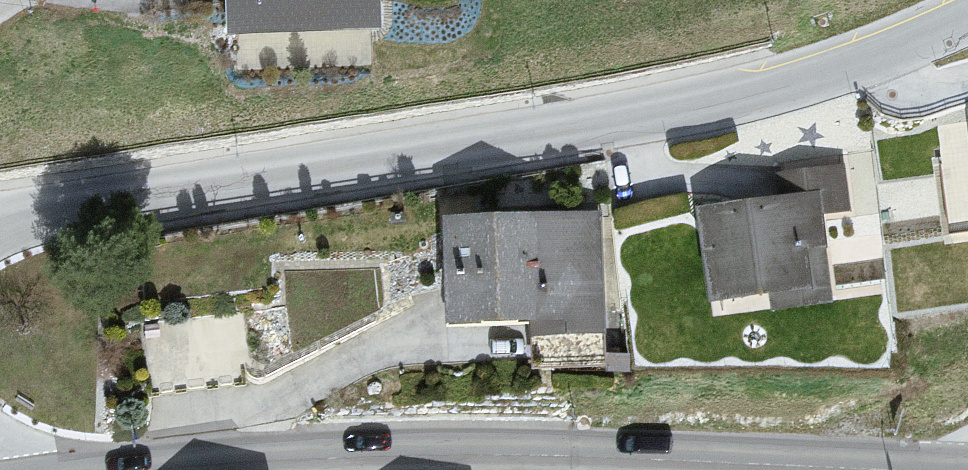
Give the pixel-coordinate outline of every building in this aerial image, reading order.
[(230,49),(383,44),(382,0),(228,0),(230,49)] [(827,200),(701,225),(730,326),(852,304),(827,200)] [(608,222),(449,232),(464,337),(626,329),(608,222)]
